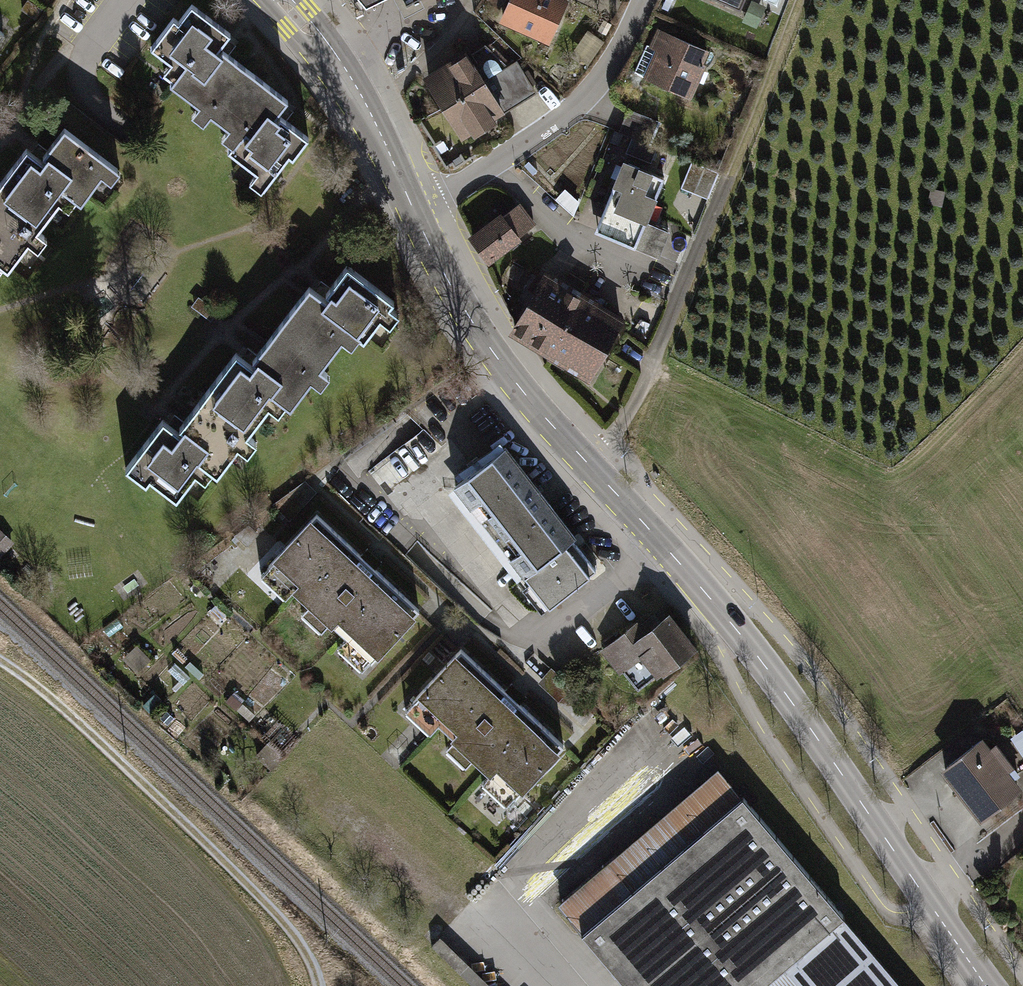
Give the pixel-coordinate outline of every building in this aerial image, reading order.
[(365,12),(378,5),(386,0),(354,0),(365,12)] [(498,23),(549,46),(569,0),(508,0),(498,23)] [(666,12),(678,18),(684,5),(674,0),(671,0),(666,12)] [(744,0),(712,0),(738,12),(744,0)] [(172,16),(149,44),(175,65),(163,79),(200,109),(189,122),(200,130),(208,119),(247,70),(219,48),(230,34),(193,4),(179,21),(172,16)] [(710,53),(659,31),(638,78),(689,100),(710,53)] [(485,80),(466,50),(422,79),(463,143),(537,96),(514,61),(485,80)] [(247,183),(260,193),(301,141),(277,123),(291,105),(247,70),(208,119),(230,136),(222,145),(256,172),(247,183)] [(120,170),(59,126),(37,156),(23,146),(0,178),(0,268),(5,262),(10,266),(27,242),(38,249),(45,239),(34,231),(57,200),(68,208),(75,198),(80,202),(95,182),(106,190),(120,170)] [(664,183),(621,165),(594,232),(659,258),(669,234),(647,225),(664,183)] [(537,227),(522,205),(502,218),(500,214),(471,234),(491,264),(521,244),(518,240),(537,227)] [(391,300),(345,268),(322,300),(312,315),(341,335),(358,347),(391,300)] [(625,319),(551,275),(516,335),(589,378),(625,319)] [(309,291),(251,372),(277,390),(274,394),(291,406),(341,335),(312,315),(322,300),(309,291)] [(191,310),(210,325),(217,316),(199,301),(191,310)] [(251,372),(233,359),(180,433),(159,418),(125,466),(176,502),(200,468),(215,479),(274,394),(277,390),(251,372)] [(574,537),(504,448),(456,485),(525,574),(517,581),(538,607),(546,600),(549,604),(594,569),(571,540),(574,537)] [(423,612),(316,515),(255,581),(282,606),(291,596),(304,608),(295,618),(316,637),(326,626),(343,642),(332,653),(361,680),(423,612)] [(13,542),(0,530),(0,557),(13,542)] [(207,614),(218,624),(226,615),(215,605),(207,614)] [(695,649),(668,614),(643,634),(634,622),(602,647),(638,693),(695,649)] [(135,644),(121,658),(136,673),(150,659),(135,644)] [(563,749),(456,650),(402,707),(430,733),(439,724),(444,729),(454,738),(441,752),(462,771),(471,762),(483,772),(489,778),(476,792),(501,815),(563,749)] [(174,662),(166,670),(181,686),(190,677),(174,662)] [(261,680),(258,684),(272,696),(275,693),(261,680)] [(232,696),(226,703),(236,711),(242,704),(232,696)] [(242,704),(236,711),(249,722),(255,714),(242,704)] [(988,746),(982,737),(938,769),(976,821),(1020,788),(1014,780),(1020,775),(995,741),(988,746)] [(279,759),(266,746),(257,757),(270,769),(279,759)] [(715,771),(557,904),(626,985),(898,985),(715,771)]
